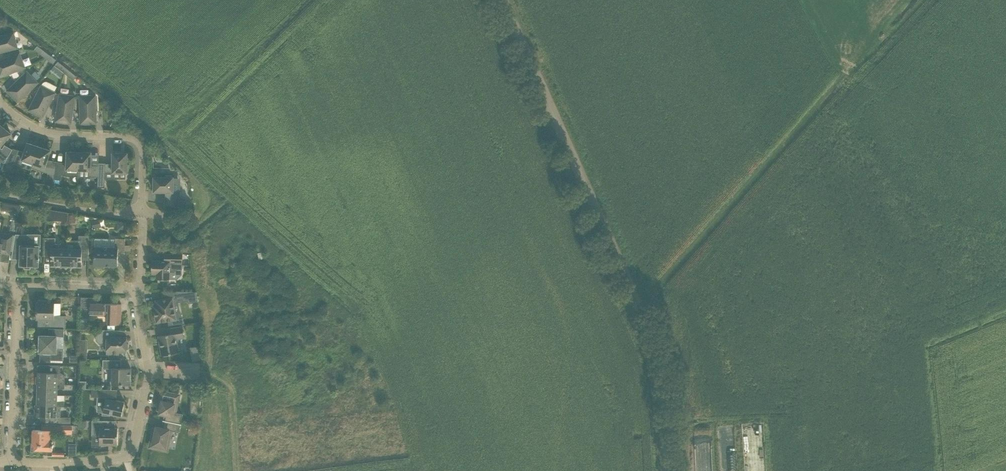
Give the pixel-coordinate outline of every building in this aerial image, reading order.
[(14,32),(0,36),(0,52),(18,48),(14,32)] [(34,49),(41,54),(44,50),(37,45),(34,49)] [(47,59),(50,55),(44,50),(41,54),(47,59)] [(0,60),(0,77),(25,67),(19,52),(0,60)] [(56,60),(50,55),(47,59),(53,64),(56,60)] [(61,70),(64,66),(58,61),(55,65),(61,70)] [(61,70),(67,75),(70,71),(64,66),(61,70)] [(27,71),(7,90),(18,102),(38,83),(27,71)] [(70,71),(67,75),(73,80),(77,76),(70,71)] [(41,85),(28,110),(43,117),(56,92),(54,92),(57,86),(47,81),(45,81),(43,82),(42,83),(41,85)] [(59,93),(55,121),(71,124),(75,96),(59,93)] [(96,95),(80,96),(80,124),(97,123),(96,95)] [(11,133),(2,126),(0,128),(0,147),(11,133)] [(33,163),(39,146),(28,142),(24,152),(18,150),(14,163),(21,165),(20,166),(31,170),(32,167),(33,163)] [(4,163),(12,149),(4,144),(2,149),(0,148),(0,161),(4,163)] [(47,178),(54,179),(55,174),(57,161),(47,160),(50,150),(39,146),(33,163),(32,167),(48,173),(47,178)] [(55,174),(54,179),(61,180),(62,175),(66,176),(66,175),(78,176),(78,170),(79,152),(67,151),(67,163),(57,161),(55,174)] [(78,170),(78,176),(98,177),(99,163),(91,162),(91,152),(79,152),(78,170)] [(106,163),(99,163),(98,177),(97,185),(105,185),(106,171),(112,171),(112,172),(127,172),(127,171),(129,171),(129,164),(127,164),(127,153),(113,153),(113,164),(106,164),(106,163)] [(154,177),(154,191),(165,192),(165,197),(163,204),(178,207),(185,208),(186,201),(180,200),(180,192),(173,192),(173,177),(172,177),(172,175),(165,175),(165,177),(154,177)] [(5,201),(3,207),(17,212),(20,206),(5,201)] [(57,211),(57,221),(67,221),(68,213),(57,211)] [(99,219),(91,220),(93,229),(101,227),(99,219)] [(126,222),(117,221),(117,231),(125,231),(126,222)] [(2,251),(10,252),(13,235),(0,233),(0,261),(2,251)] [(13,249),(19,250),(19,259),(21,259),(21,265),(24,265),(24,269),(31,269),(31,265),(38,266),(38,260),(39,260),(39,258),(38,258),(39,235),(15,234),(13,249)] [(67,248),(66,266),(68,266),(69,267),(73,267),(74,266),(81,267),(82,256),(88,256),(88,257),(89,247),(89,239),(89,235),(79,234),(79,238),(78,244),(75,244),(75,249),(67,248)] [(51,266),(58,266),(59,267),(63,267),(64,266),(66,266),(67,248),(59,248),(59,244),(55,244),(55,238),(45,237),(45,246),(44,256),(45,256),(45,255),(51,255),(51,266)] [(104,265),(118,266),(118,253),(125,254),(125,238),(115,238),(115,247),(94,246),(94,255),(94,265),(95,265),(95,267),(104,267),(104,265)] [(182,269),(183,254),(165,253),(164,260),(152,260),(152,273),(157,273),(156,278),(170,279),(170,272),(174,272),(177,269),(182,269)] [(188,303),(198,301),(197,291),(176,291),(178,300),(183,299),(183,301),(188,300),(188,303)] [(81,297),(80,328),(88,328),(89,317),(89,314),(90,314),(108,314),(108,324),(111,324),(121,324),(121,304),(96,303),(96,297),(90,297),(81,297)] [(157,305),(154,306),(154,310),(156,322),(166,321),(167,327),(177,325),(176,319),(173,298),(166,299),(156,300),(157,305)] [(37,303),(36,319),(50,320),(50,327),(49,327),(49,328),(64,328),(66,328),(66,325),(66,315),(60,315),(61,303),(55,303),(46,303),(46,301),(39,301),(39,303),(37,303)] [(158,336),(162,355),(164,355),(164,356),(169,356),(168,354),(179,352),(177,343),(176,339),(184,338),(182,326),(167,329),(168,334),(158,336)] [(56,348),(57,336),(64,336),(64,328),(49,328),(49,335),(40,335),(39,352),(51,352),(51,360),(61,360),(63,360),(64,348),(56,348)] [(96,329),(96,340),(99,344),(104,344),(107,344),(107,353),(119,354),(119,351),(127,351),(127,349),(128,349),(128,344),(127,344),(127,337),(125,336),(115,336),(115,330),(101,329),(96,329)] [(200,346),(191,347),(193,361),(201,359),(200,346)] [(111,368),(110,384),(130,385),(131,368),(121,368),(121,360),(103,359),(103,368),(111,368)] [(36,376),(36,383),(38,383),(62,384),(65,384),(65,375),(60,372),(60,365),(57,365),(41,365),(40,372),(38,372),(38,376),(36,376)] [(37,394),(57,395),(57,388),(65,389),(65,384),(62,384),(36,383),(38,383),(37,394)] [(110,413),(112,413),(122,416),(125,402),(116,400),(116,397),(117,397),(117,389),(92,389),(91,397),(106,397),(102,412),(102,415),(110,415),(110,413)] [(163,420),(181,424),(183,414),(175,412),(178,402),(175,402),(176,394),(161,391),(157,410),(160,410),(159,413),(166,415),(165,420),(163,420)] [(37,394),(37,405),(61,406),(64,406),(64,401),(57,401),(57,395),(37,394)] [(190,415),(200,416),(200,396),(191,396),(190,415)] [(36,405),(35,412),(37,412),(37,416),(46,416),(45,424),(59,424),(59,418),(61,417),(61,410),(61,406),(37,405),(36,405)] [(99,444),(117,444),(118,428),(108,428),(108,420),(92,420),(92,435),(100,435),(99,444)] [(181,424),(163,420),(165,421),(163,428),(156,427),(156,429),(153,429),(150,444),(154,445),(153,448),(163,450),(163,447),(168,448),(172,430),(179,432),(180,424),(181,424)] [(31,435),(31,443),(33,443),(32,451),(40,451),(40,450),(52,450),(53,442),(50,441),(50,433),(72,434),(72,432),(72,425),(70,425),(59,424),(45,424),(42,424),(42,430),(33,429),(33,435),(31,435)] [(69,443),(69,456),(76,455),(77,443),(69,443)]
